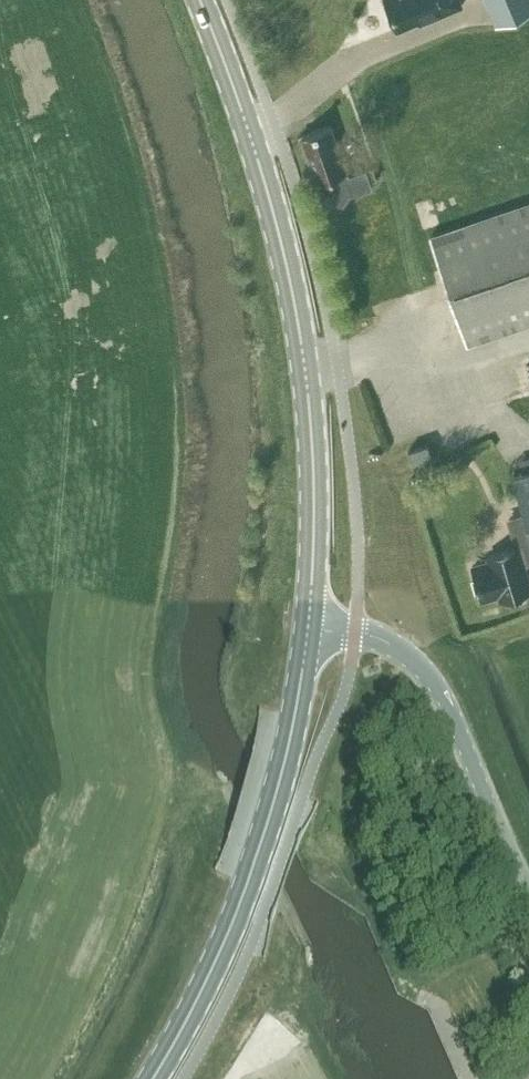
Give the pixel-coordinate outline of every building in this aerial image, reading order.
[(398,28),(428,15),(429,18),(462,5),(460,0),(387,0),(398,28)] [(496,24),(528,10),(528,0),(486,0),(496,24)] [(324,210),(325,212),(341,207),(351,194),(372,187),(370,179),(376,177),(372,167),(347,175),(329,125),(302,135),(328,209),(324,210)] [(528,322),(528,201),(431,235),(468,343),(528,322)] [(432,456),(427,443),(408,450),(413,463),(432,456)] [(513,474),(524,512),(506,517),(514,547),(488,555),(489,557),(470,563),(482,600),(500,594),(501,597),(507,595),(509,600),(514,602),(523,600),(525,595),(524,590),(528,589),(528,583),(523,562),(528,560),(528,470),(513,474)]
